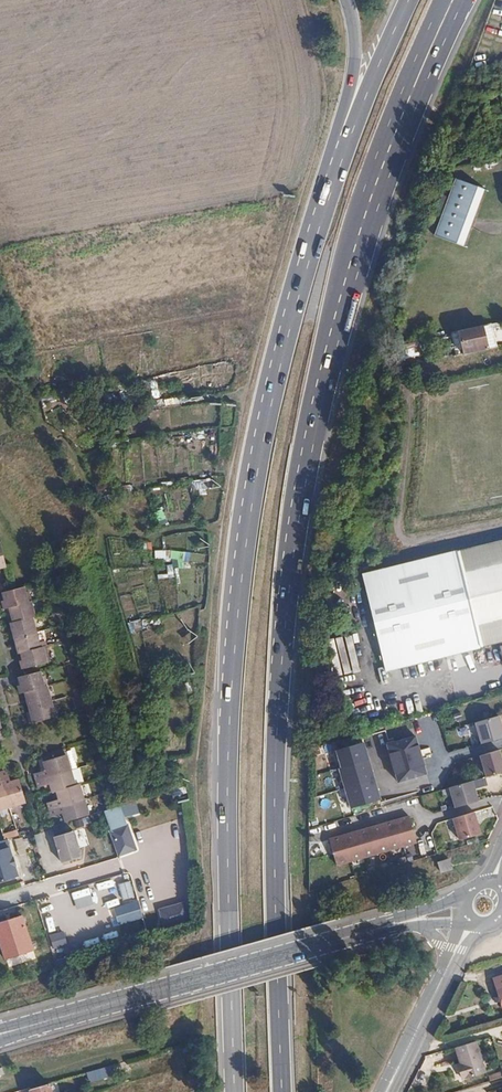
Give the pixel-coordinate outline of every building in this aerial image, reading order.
[(431,234),(459,245),(482,186),(454,175),(446,194),(441,192),(433,213),(438,215),(431,234)] [(491,324),(482,326),(487,348),(496,346),(491,324)] [(450,333),(455,355),(487,348),(482,326),(450,333)] [(442,335),(446,357),(449,356),(455,355),(450,333),(442,335)] [(195,489),(207,489),(207,480),(195,480),(195,489)] [(163,509),(156,512),(162,525),(169,522),(163,509)] [(487,643),(501,639),(501,537),(369,571),(397,666),(487,643)] [(156,551),(156,559),(191,559),(191,551),(156,551)] [(159,574),(160,578),(176,577),(175,564),(168,564),(168,574),(159,574)] [(3,609),(6,608),(30,602),(28,592),(26,593),(24,587),(1,593),(3,601),(1,602),(3,609)] [(30,602),(6,608),(8,616),(11,616),(13,623),(30,617),(34,616),(30,602)] [(30,617),(13,623),(9,623),(13,638),(34,632),(30,617)] [(34,632),(13,638),(17,653),(21,652),(38,648),(34,632)] [(38,648),(21,652),(23,661),(20,662),(22,669),(49,662),(46,653),(44,653),(42,647),(38,648)] [(19,694),(25,693),(46,687),(43,677),(40,678),(38,672),(17,678),(20,686),(18,687),(19,694)] [(46,687),(25,693),(28,707),(50,701),(46,687)] [(50,701),(28,707),(30,715),(28,716),(30,724),(54,717),(50,701)] [(481,745),(501,739),(501,712),(474,721),(481,745)] [(450,728),(452,739),(467,738),(466,726),(450,728)] [(424,775),(413,737),(386,744),(398,784),(424,775)] [(336,751),(355,810),(390,798),(371,740),(336,751)] [(480,756),(486,777),(501,773),(501,758),(500,750),(480,756)] [(50,775),(73,768),(68,752),(45,760),(48,768),(50,775)] [(7,768),(2,770),(12,807),(28,802),(21,778),(11,780),(7,768)] [(37,771),(39,778),(50,775),(48,768),(37,771)] [(60,790),(78,785),(73,768),(50,775),(39,778),(41,785),(53,782),(56,791),(60,790)] [(2,770),(0,770),(0,811),(12,807),(2,770)] [(485,778),(474,781),(476,789),(487,785),(485,778)] [(474,781),(449,788),(455,808),(479,801),(476,789),(474,781)] [(53,808),(87,798),(83,783),(78,785),(60,790),(62,798),(51,801),(53,808)] [(69,821),(92,814),(87,798),(53,808),(55,816),(67,812),(69,821)] [(452,819),(459,840),(480,833),(474,812),(452,819)] [(415,844),(408,819),(329,842),(337,867),(415,844)] [(128,825),(109,831),(118,856),(136,850),(128,825)] [(81,856),(74,831),(55,836),(62,861),(81,856)] [(46,832),(36,834),(41,853),(51,850),(46,832)] [(10,848),(8,840),(0,842),(0,851),(10,848)] [(10,848),(0,851),(0,883),(19,877),(16,867),(17,866),(15,858),(14,858),(10,848)] [(453,870),(450,860),(439,864),(442,873),(453,870)] [(137,901),(114,908),(119,926),(143,919),(137,901)] [(185,901),(159,909),(164,926),(190,919),(185,901)] [(31,942),(23,918),(12,921),(13,925),(0,929),(0,945),(2,950),(10,947),(31,942)] [(12,921),(0,925),(0,929),(13,925),(12,921)] [(151,942),(159,939),(155,926),(147,928),(151,942)] [(50,935),(55,949),(69,945),(65,931),(50,935)] [(34,952),(31,942),(10,947),(2,950),(5,961),(34,952)] [(53,958),(57,969),(67,966),(64,955),(53,958)] [(475,1041),(454,1048),(461,1067),(459,1068),(463,1080),(485,1073),(475,1041)] [(187,1077),(190,1086),(204,1081),(202,1073),(187,1077)] [(489,1082),(501,1078),(501,1073),(488,1077),(489,1082)]
